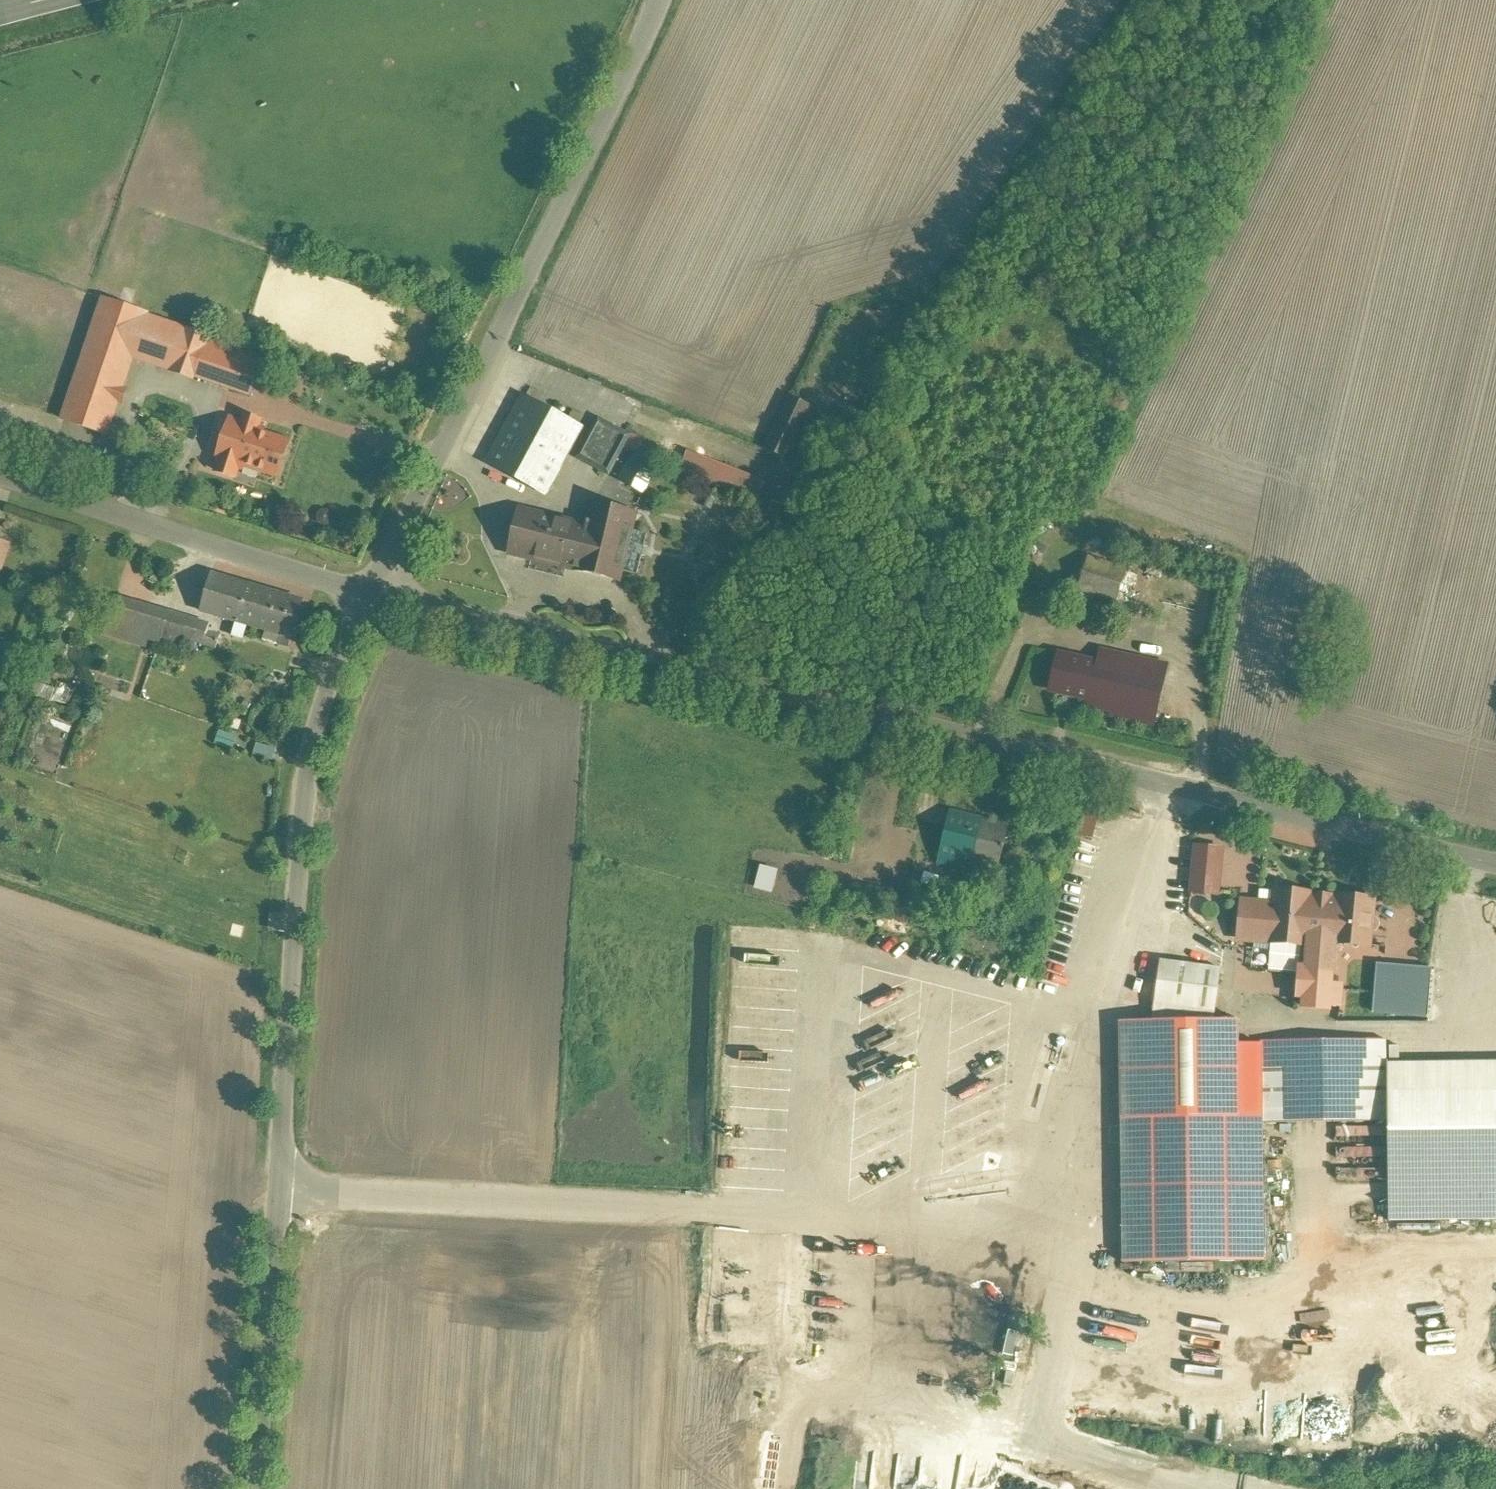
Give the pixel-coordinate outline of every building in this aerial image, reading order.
[(106,443),(132,370),(181,387),(183,382),(249,405),(264,364),(103,306),(59,427),(106,443)] [(583,428),(520,394),(482,466),(545,500),(583,428)] [(790,463),(817,409),(786,394),(759,448),(790,463)] [(631,436),(596,416),(573,459),(608,478),(631,436)] [(231,495),(239,473),(277,488),(292,449),(264,439),(269,427),(243,417),(240,425),(229,421),(212,466),(216,467),(208,487),(231,495)] [(769,480),(685,450),(678,471),(762,501),(769,480)] [(660,465),(632,452),(618,483),(646,496),(660,465)] [(582,522),(518,506),(506,555),(619,583),(637,512),(587,500),(582,522)] [(9,539),(0,536),(0,565),(9,539)] [(1127,570),(1087,556),(1075,592),(1115,606),(1127,570)] [(209,572),(197,614),(289,641),(302,599),(209,572)] [(207,625),(114,597),(102,636),(144,649),(146,643),(160,647),(161,645),(187,653),(189,646),(214,654),(219,636),(205,632),(207,625)] [(1170,664),(1100,648),(1097,661),(1058,653),(1049,693),(1088,702),(1087,709),(1110,714),(1109,718),(1155,728),(1170,664)] [(65,688),(64,692),(38,684),(35,693),(71,705),(76,691),(65,688)] [(1008,826),(949,810),(934,869),(971,878),(973,868),(996,874),(1008,826)] [(1082,816),(1077,834),(1091,838),(1096,820),(1082,816)] [(1224,849),(1193,846),(1188,895),(1220,898),(1224,849)] [(759,862),(752,886),(771,891),(777,868),(759,862)] [(1379,897),(1272,888),(1271,903),(1240,900),(1237,942),(1304,948),(1302,966),(1296,966),(1293,1001),(1301,1002),(1300,1010),(1331,1013),(1331,1010),(1343,1011),(1345,983),(1335,982),(1337,951),(1374,954),(1379,897)] [(1221,968),(1159,961),(1151,1021),(1214,1020),(1221,968)] [(1367,990),(1425,997),(1428,971),(1371,964),(1367,990)] [(1151,1021),(1117,1022),(1121,1266),(1265,1264),(1263,1124),(1261,1046),(1258,1046),(1238,1046),(1238,1020),(1214,1020),(1151,1021)] [(1385,1040),(1258,1042),(1258,1046),(1261,1046),(1263,1124),(1386,1122),(1386,1064),(1385,1040)] [(1386,1064),(1386,1122),(1388,1224),(1495,1223),(1495,1062),(1386,1064)]
